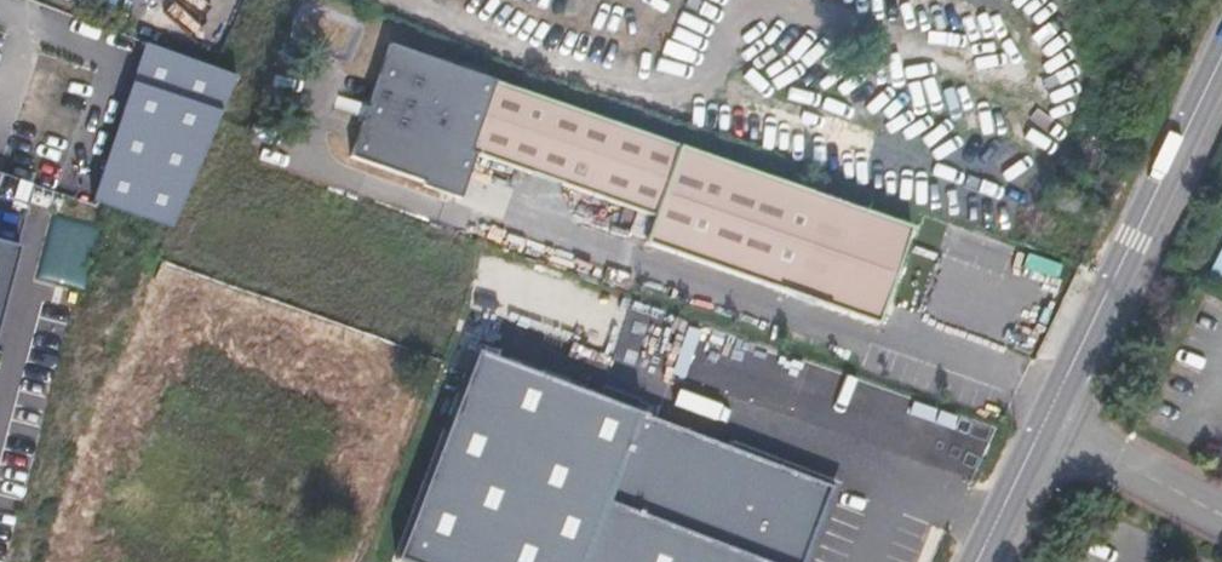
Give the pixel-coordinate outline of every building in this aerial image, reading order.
[(912,227),(494,81),(469,73),(363,36),(349,77),(339,106),(324,149),(392,173),(391,176),(433,191),(464,196),(476,156),(637,211),(629,234),(646,239),(645,243),(878,325),(912,227)] [(116,217),(186,240),(226,115),(119,77),(80,204),(116,217)] [(5,290),(19,235),(0,230),(0,308),(5,290)] [(405,561),(809,561),(838,487),(486,350),(405,561)]
